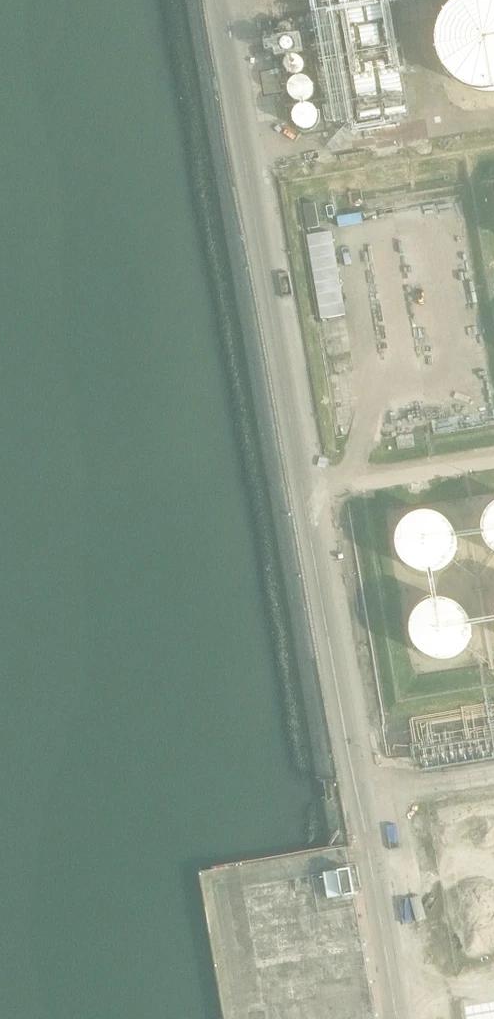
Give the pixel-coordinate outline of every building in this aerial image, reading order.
[(434,52),(444,77),(465,94),(493,97),(493,0),(466,0),(454,5),(438,25),(434,52)] [(389,1),(341,9),(360,123),(411,114),(406,74),(409,74),(404,41),(397,43),(389,1)] [(322,319),(346,315),(332,232),(308,236),(322,319)] [(353,335),(328,339),(333,374),(358,370),(353,335)] [(482,528),(493,544),(493,498),(486,505),(482,528)] [(400,519),(395,542),(413,565),(439,566),(458,546),(456,521),(439,506),(416,506),(400,519)] [(415,606),(410,629),(428,652),(454,653),(473,632),(470,608),(454,593),(430,593),(415,606)] [(350,869),(241,886),(263,1018),(374,1018),(350,869)]
